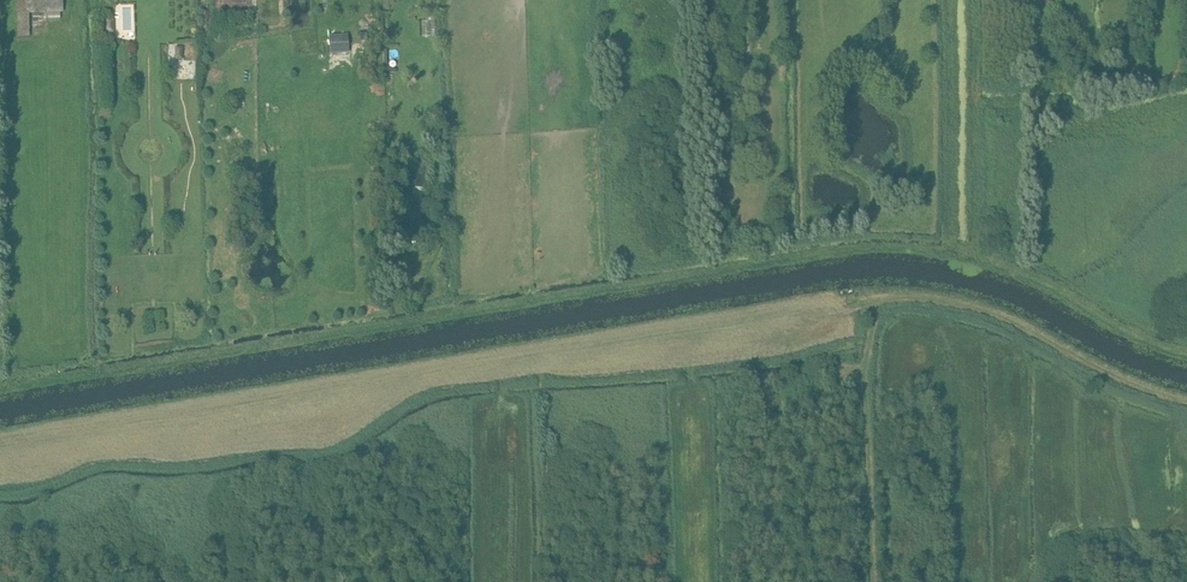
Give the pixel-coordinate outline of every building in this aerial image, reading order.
[(19,37),(33,37),(32,13),(66,12),(66,0),(18,0),(19,37)] [(347,36),(330,37),(331,54),(348,53),(347,36)] [(26,119),(18,119),(19,133),(27,132),(26,119)]
